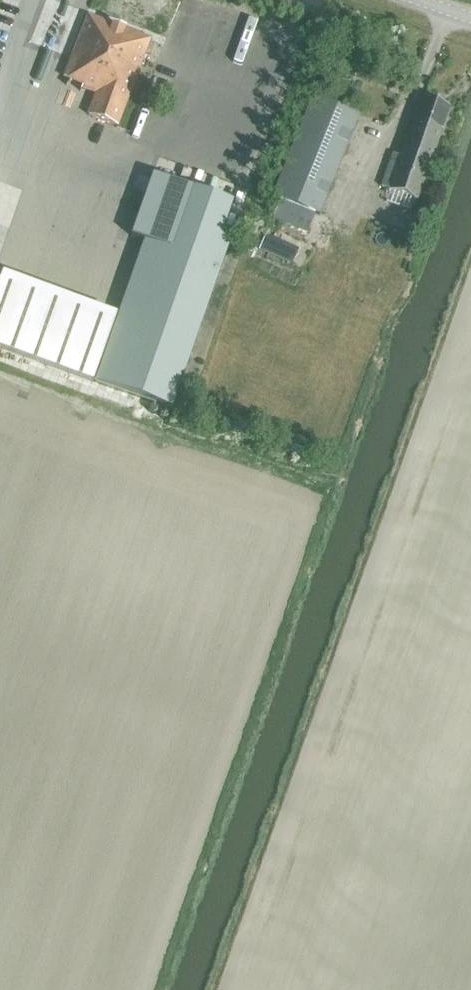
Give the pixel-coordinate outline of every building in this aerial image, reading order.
[(88,115),(118,127),(151,40),(88,16),(63,79),(82,87),(81,89),(95,95),(88,115)] [(273,221),(308,234),(315,213),(320,215),(361,115),(314,97),(274,196),(281,199),(273,221)] [(441,130),(448,109),(423,100),(416,121),(414,121),(400,158),(393,155),(381,189),(417,202),(442,130),(441,130)] [(339,186),(350,189),(355,170),(344,167),(339,186)] [(95,382),(172,410),(231,239),(154,213),(95,382)] [(269,228),(261,237),(279,254),(287,245),(269,228)]
